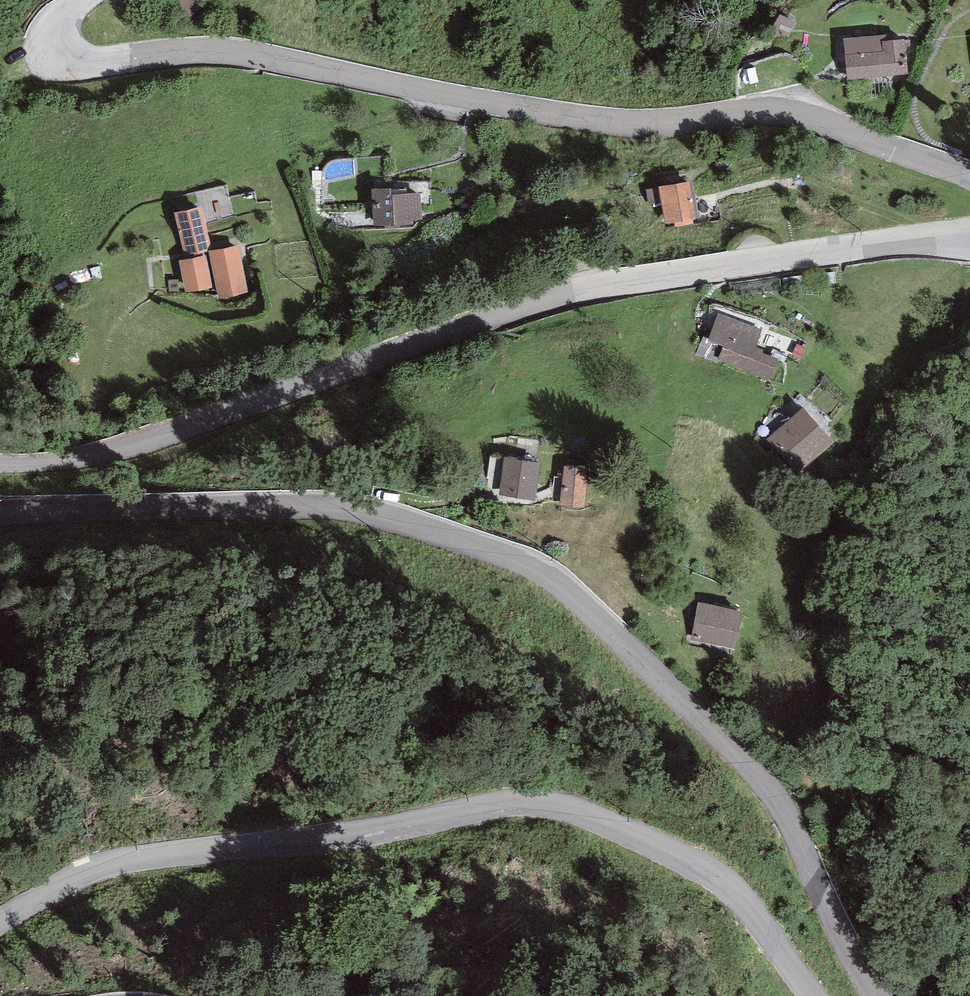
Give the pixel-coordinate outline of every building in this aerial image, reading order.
[(173,18),(203,9),(200,0),(168,0),(173,18)] [(885,35),(845,40),(849,80),(908,74),(904,39),(886,41),(885,35)] [(693,180),(659,186),(665,224),(674,223),(675,227),(693,224),(693,219),(699,218),(693,180)] [(391,188),(372,189),(373,227),(413,225),(413,221),(422,220),(421,193),(391,194),(391,188)] [(202,207),(174,213),(185,259),(206,256),(210,254),(209,251),(212,250),(202,207)] [(238,245),(212,250),(209,251),(210,254),(219,299),(248,293),(238,245)] [(212,288),(206,256),(185,259),(179,261),(185,293),(212,288)] [(762,329),(718,313),(708,341),(725,347),(719,363),(769,382),(779,357),(755,348),(762,329)] [(834,441),(802,407),(768,439),(800,473),(834,441)] [(542,464),(505,458),(499,494),(536,500),(542,464)] [(589,468),(564,466),(560,506),(582,510),(589,468)] [(742,611),(699,602),(690,640),(733,650),(742,611)]
